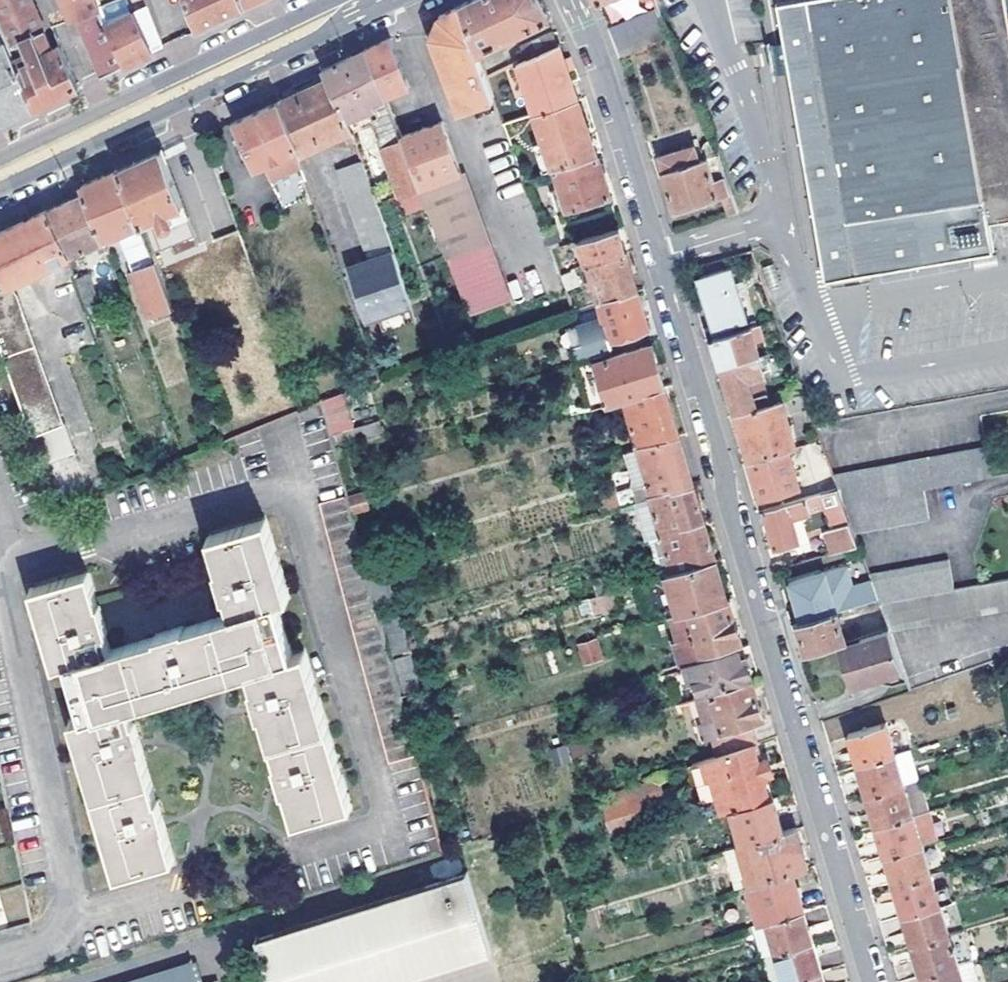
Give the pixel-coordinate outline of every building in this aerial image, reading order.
[(79,86),(61,42),(53,46),(33,0),(0,0),(0,32),(33,108),(79,86)] [(98,0),(64,0),(70,17),(76,14),(100,5),(98,0)] [(100,5),(123,64),(153,50),(137,11),(128,14),(123,0),(98,0),(100,5)] [(197,29),(211,23),(245,7),(242,0),(185,0),(197,29)] [(552,16),(544,0),(471,0),(460,5),(477,51),(552,16)] [(1005,0),(791,0),(773,3),(783,55),(824,281),(992,250),(987,221),(1007,218),(1007,18),(1005,0)] [(123,64),(100,5),(76,14),(90,50),(100,76),(112,70),(123,64)] [(430,35),(458,112),(494,99),(477,51),(460,5),(449,10),(439,15),(434,25),(430,35)] [(147,7),(137,11),(153,50),(157,48),(162,46),(147,7)] [(668,35),(656,9),(609,29),(619,55),(668,35)] [(530,58),(562,44),(555,30),(524,45),(530,58)] [(0,32),(0,123),(33,108),(0,32)] [(408,87),(390,38),(379,43),(367,49),(383,94),(384,96),(408,87)] [(536,114),(579,99),(564,51),(562,44),(530,58),(521,63),(536,114)] [(324,69),(328,81),(341,109),(366,101),(383,94),(367,49),(349,57),(336,64),(324,69)] [(353,139),(349,128),(350,128),(341,109),(328,81),(322,83),(279,102),(298,153),(343,131),(347,141),(353,139)] [(366,101),(382,145),(400,139),(398,135),(384,96),(383,94),(366,101)] [(579,99),(536,114),(554,170),(596,156),(579,99)] [(279,102),(235,122),(252,165),(264,160),(283,206),(306,196),(300,182),(306,180),(296,154),(298,153),(279,102)] [(417,185),(465,312),(505,298),(439,119),(420,127),(398,135),(400,139),(417,185)] [(417,185),(400,139),(382,145),(398,192),(417,185)] [(700,158),(717,153),(714,145),(712,140),(696,145),(700,158)] [(700,158),(696,145),(660,155),(675,208),(722,195),(730,193),(726,181),(720,162),(717,153),(700,158)] [(188,217),(163,149),(151,154),(130,164),(122,168),(142,222),(158,215),(162,223),(168,226),(188,217)] [(596,156),(554,170),(567,214),(609,201),(596,156)] [(336,166),(367,259),(347,266),(361,308),(378,302),(406,293),(359,158),(336,166)] [(87,192),(104,240),(142,222),(122,168),(103,176),(84,185),(87,192)] [(47,211),(66,258),(104,240),(87,192),(79,196),(47,211)] [(722,195),(727,215),(736,213),(731,195),(730,193),(722,195)] [(0,233),(0,347),(62,510),(91,498),(34,347),(31,347),(8,286),(66,258),(47,211),(26,220),(0,233)] [(588,266),(625,253),(618,229),(580,241),(588,266)] [(146,235),(155,260),(162,258),(158,248),(160,247),(155,233),(152,232),(146,235)] [(625,253),(588,266),(599,306),(637,293),(625,253)] [(173,307),(155,260),(133,269),(150,316),(173,307)] [(733,266),(701,275),(717,327),(713,328),(715,336),(751,325),(733,266)] [(560,278),(565,292),(578,287),(573,274),(560,278)] [(74,279),(85,308),(98,303),(92,286),(91,282),(87,284),(83,275),(74,279)] [(406,293),(378,302),(383,316),(411,307),(406,293)] [(648,330),(637,293),(599,306),(573,314),(566,317),(569,326),(577,360),(593,355),(613,350),(610,342),(648,330)] [(714,337),(718,350),(723,366),(759,354),(751,325),(715,336),(714,337)] [(87,327),(68,332),(72,347),(91,342),(87,327)] [(607,403),(624,399),(664,387),(652,345),(595,361),(607,403)] [(718,367),(723,366),(718,350),(714,352),(718,367)] [(759,354),(723,366),(737,413),(773,403),(759,354)] [(595,361),(593,355),(577,360),(591,408),(607,403),(595,361)] [(664,387),(624,399),(632,426),(638,447),(679,436),(664,387)] [(349,424),(359,421),(350,388),(322,397),(321,398),(330,429),(349,424)] [(773,403),(737,413),(752,461),(789,450),(798,447),(783,400),(773,403)] [(359,421),(349,424),(351,434),(381,426),(378,416),(359,421)] [(638,447),(632,426),(623,430),(628,450),(638,447)] [(689,470),(679,436),(638,447),(628,450),(635,472),(631,473),(634,483),(617,488),(616,484),(597,490),(602,509),(634,500),(649,496),(693,484),(689,470)] [(843,504),(925,489),(994,475),(988,446),(833,475),(837,487),(843,504)] [(789,450),(752,461),(763,499),(801,488),(789,450)] [(345,486),(356,526),(375,520),(362,472),(343,477),(345,486)] [(661,534),(705,521),(693,484),(649,496),(661,534)] [(415,747),(379,613),(369,575),(362,550),(359,538),(356,526),(345,486),(316,495),(389,755),(415,747)] [(827,528),(834,552),(858,544),(854,533),(843,504),(837,487),(766,509),(778,547),(800,540),(793,517),(829,506),(831,513),(834,525),(827,528)] [(843,504),(854,533),(931,518),(925,489),(843,504)] [(649,496),(634,500),(645,538),(661,534),(649,496)] [(793,517),(800,540),(811,537),(806,520),(831,513),(829,506),(793,517)] [(116,871),(172,854),(126,701),(246,665),(294,817),(350,799),(303,643),(292,647),(275,594),(286,590),(263,512),(204,530),(227,606),(109,643),(86,568),(28,586),(52,664),(64,660),(81,712),(68,716),(116,871)] [(356,526),(359,538),(378,533),(375,520),(356,526)] [(661,534),(672,572),(716,559),(705,521),(661,534)] [(362,550),(381,545),(378,533),(359,538),(362,550)] [(362,550),(369,575),(387,569),(381,545),(362,550)] [(949,558),(869,573),(880,602),(956,588),(949,558)] [(665,574),(674,606),(676,613),(684,610),(728,598),(716,559),(672,572),(665,574)] [(614,605),(610,589),(607,590),(599,560),(586,564),(594,594),(587,596),(592,611),(614,605)] [(654,577),(663,609),(674,606),(665,574),(654,577)] [(956,588),(880,602),(883,612),(889,629),(890,631),(1007,608),(1007,577),(956,588)] [(665,616),(677,658),(741,641),(738,634),(728,598),(684,610),(676,613),(665,616)] [(392,647),(407,643),(398,611),(384,614),(392,647)] [(889,629),(883,612),(842,626),(837,612),(800,623),(809,655),(889,629)] [(904,667),(890,632),(844,646),(856,682),(876,676),(896,680),(893,670),(904,667)] [(597,638),(576,645),(583,665),(604,658),(597,638)] [(743,647),(686,662),(687,666),(688,670),(692,669),(700,694),(752,679),(743,647)] [(402,684),(417,681),(408,649),(395,653),(402,684)] [(671,671),(679,700),(691,697),(700,694),(692,669),(688,670),(687,666),(671,671)] [(907,676),(904,667),(893,670),(896,680),(907,676)] [(723,733),(765,721),(752,679),(700,694),(691,697),(703,739),(723,733)] [(767,730),(765,721),(723,733),(726,742),(767,730)] [(858,765),(896,754),(887,723),(849,733),(858,765)] [(578,765),(596,760),(587,729),(569,734),(578,765)] [(754,744),(764,781),(775,778),(770,761),(766,762),(760,742),(754,744)] [(415,747),(420,765),(430,762),(425,744),(415,747)] [(764,781),(754,744),(692,764),(708,816),(717,813),(732,808),(769,797),(764,781)] [(858,765),(867,795),(904,784),(914,782),(905,751),(896,754),(858,765)] [(659,778),(599,794),(609,827),(631,821),(634,831),(645,828),(642,818),(669,811),(659,778)] [(904,784),(913,814),(927,810),(918,780),(914,782),(904,784)] [(867,795),(876,825),(913,814),(904,784),(867,795)] [(732,808),(743,843),(784,831),(773,796),(769,797),(732,808)] [(717,813),(727,848),(740,844),(743,843),(732,808),(717,813)] [(876,825),(885,856),(923,845),(936,841),(927,810),(913,814),(876,825)] [(752,883),(793,871),(809,867),(797,827),(784,831),(743,843),(740,844),(752,883)] [(894,886),(932,875),(923,845),(885,856),(894,886)] [(0,849),(0,882),(17,881),(14,848),(0,849)] [(490,949),(465,870),(255,937),(269,981),(388,981),(490,949)] [(760,922),(766,920),(805,909),(793,871),(752,883),(748,884),(760,922)] [(894,886),(903,916),(941,905),(932,875),(894,886)] [(912,946),(949,935),(941,905),(903,916),(912,946)] [(775,951),(814,940),(805,909),(766,920),(775,951)] [(760,922),(750,925),(759,956),(775,951),(766,920),(760,922)] [(972,961),(962,931),(949,935),(959,965),(972,961)] [(912,946),(921,976),(959,965),(949,935),(912,946)] [(775,951),(785,981),(823,970),(814,940),(775,951)] [(759,956),(767,981),(782,981),(785,981),(775,951),(759,956)] [(190,959),(118,981),(198,981),(190,959)] [(959,965),(921,976),(922,981),(964,981),(959,965)] [(823,970),(785,981),(826,981),(823,970)]
